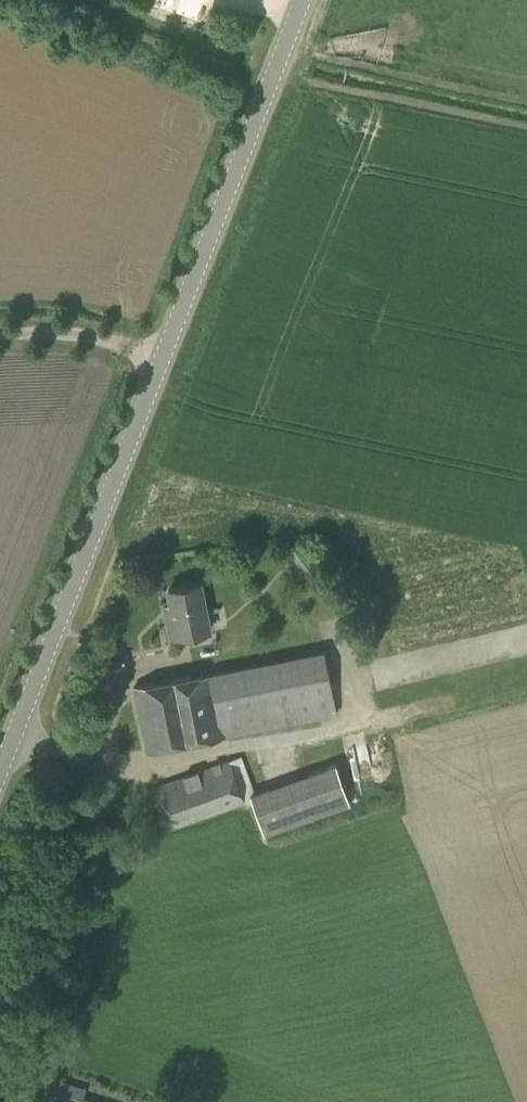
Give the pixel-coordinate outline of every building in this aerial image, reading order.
[(170,637),(210,629),(200,581),(168,588),(172,613),(166,614),(170,637)] [(146,751),(187,743),(225,735),(337,714),(324,648),(207,671),(208,673),(132,685),(146,751)] [(170,828),(244,801),(228,759),(156,785),(170,828)] [(265,833),(350,803),(335,763),(250,793),(265,833)] [(111,1094),(52,1076),(46,1091),(78,1101),(110,1101),(111,1094)]
